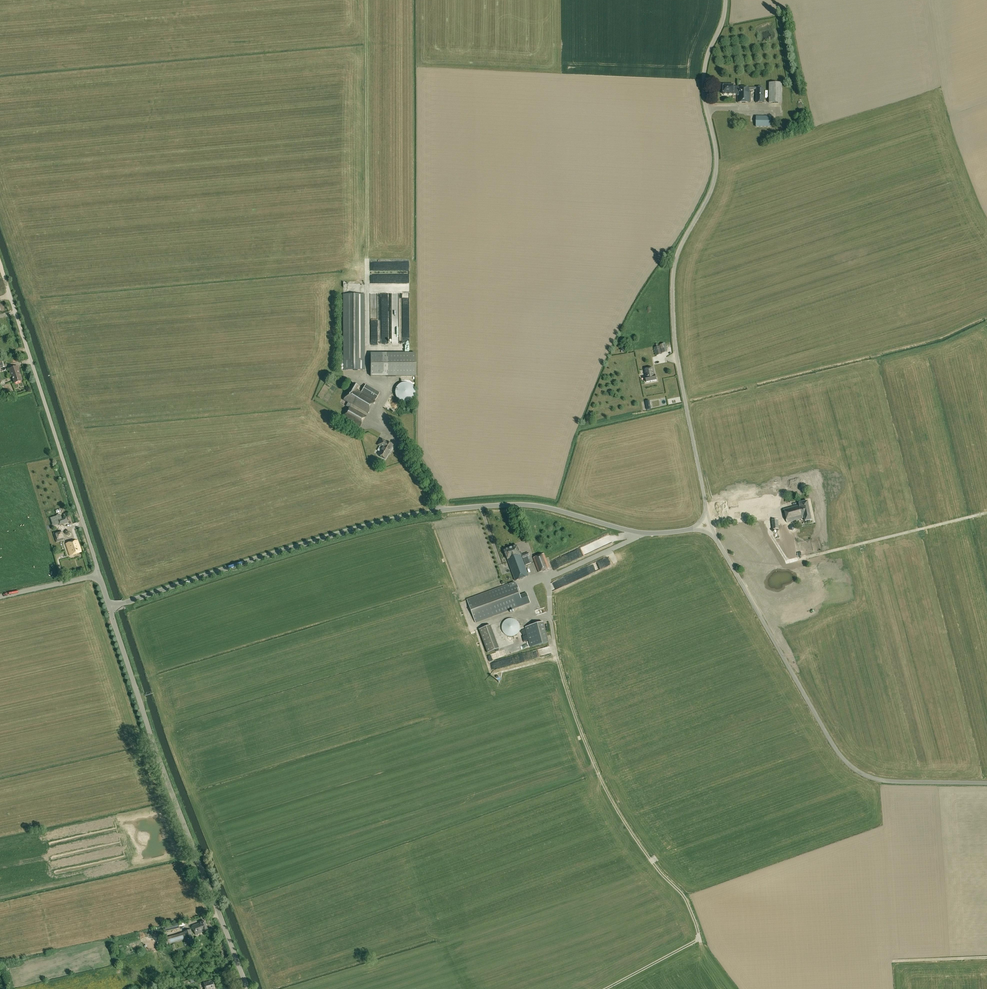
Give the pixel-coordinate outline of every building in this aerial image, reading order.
[(769,103),(781,103),(782,83),(769,83),(769,103)] [(734,95),(734,87),(734,85),(724,85),(724,90),(723,90),(722,90),(722,91),(722,92),(722,93),(723,93),(724,94),(734,95)] [(738,87),(734,87),(734,95),(737,95),(737,103),(750,103),(750,90),(752,90),(754,90),(754,89),(756,89),(756,88),(738,88),(738,87)] [(771,117),(756,116),(756,127),(771,127),(771,117)] [(408,287),(408,273),(364,273),(364,282),(372,282),(372,285),(369,285),(369,287),(408,287)] [(365,295),(344,295),(344,370),(364,370),(365,295)] [(371,375),(416,375),(416,352),(371,352),(371,375)] [(20,374),(18,367),(9,369),(12,377),(15,383),(22,381),(20,375),(20,374)] [(655,375),(653,368),(644,370),(646,379),(646,382),(656,380),(655,375)] [(411,384),(410,383),(409,383),(408,382),(406,382),(405,382),(404,382),(403,382),(402,382),(401,383),(400,383),(399,384),(398,384),(397,385),(396,386),(396,387),(395,388),(395,389),(394,390),(394,391),(394,392),(394,394),(394,395),(395,396),(395,397),(396,398),(397,399),(398,400),(398,401),(399,401),(400,402),(401,402),(402,402),(403,402),(404,403),(405,403),(406,402),(407,402),(408,402),(409,401),(410,401),(411,400),(412,399),(413,398),(414,397),(414,396),(414,395),(415,394),(415,393),(415,392),(415,391),(415,390),(414,389),(414,388),(414,387),(413,386),(412,385),(411,384)] [(346,406),(349,408),(350,407),(352,404),(367,413),(367,414),(368,414),(375,401),(362,393),(362,392),(361,392),(357,389),(358,387),(353,384),(343,400),(348,403),(346,406)] [(366,385),(361,392),(362,392),(375,400),(380,393),(366,385)] [(352,404),(350,407),(366,416),(367,414),(367,413),(352,404)] [(350,407),(349,408),(344,417),(360,427),(366,416),(350,407)] [(378,445),(382,448),(378,455),(385,459),(393,445),(382,438),(378,445)] [(799,503),(800,504),(802,518),(805,518),(805,521),(811,520),(807,501),(799,503)] [(800,504),(784,509),(787,523),(803,519),(802,518),(800,504)] [(57,542),(64,540),(61,530),(54,533),(57,542)] [(66,544),(70,556),(82,552),(78,540),(66,544)] [(522,552),(520,553),(517,546),(505,551),(508,559),(507,559),(515,581),(529,576),(522,558),(530,556),(529,552),(522,554),(522,552)] [(544,553),(533,558),(539,573),(550,568),(544,553)] [(608,557),(585,567),(587,572),(610,562),(608,557)] [(517,583),(515,584),(515,582),(467,600),(476,623),(524,605),(531,603),(527,592),(520,595),(518,592),(520,591),(517,583)] [(535,609),(543,606),(541,600),(533,603),(535,609)] [(502,628),(502,629),(502,630),(502,631),(503,631),(503,632),(503,633),(504,633),(504,634),(505,634),(505,635),(506,635),(507,635),(507,636),(508,636),(509,636),(510,636),(511,636),(512,636),(513,636),(514,636),(515,635),(516,635),(516,634),(517,634),(517,633),(518,633),(518,632),(519,632),(519,631),(519,630),(520,630),(520,629),(520,628),(520,627),(520,626),(520,625),(519,625),(519,624),(519,623),(518,622),(517,621),(517,620),(516,620),(515,620),(515,619),(514,619),(513,619),(512,618),(511,618),(510,618),(509,618),(509,619),(508,619),(507,619),(506,620),(505,620),(505,621),(504,621),(504,622),(503,622),(503,623),(503,624),(502,624),(502,625),(502,626),(502,627),(502,628)] [(525,627),(530,647),(549,642),(543,622),(525,627)] [(479,629),(488,653),(499,648),(491,625),(479,629)] [(203,932),(208,930),(205,921),(200,922),(200,923),(192,926),(195,934),(203,932)] [(164,926),(165,932),(178,928),(177,923),(164,926)] [(187,941),(193,940),(194,940),(191,930),(184,931),(184,932),(165,938),(166,945),(186,939),(187,941)] [(213,981),(203,983),(205,988),(215,988),(213,981)]
